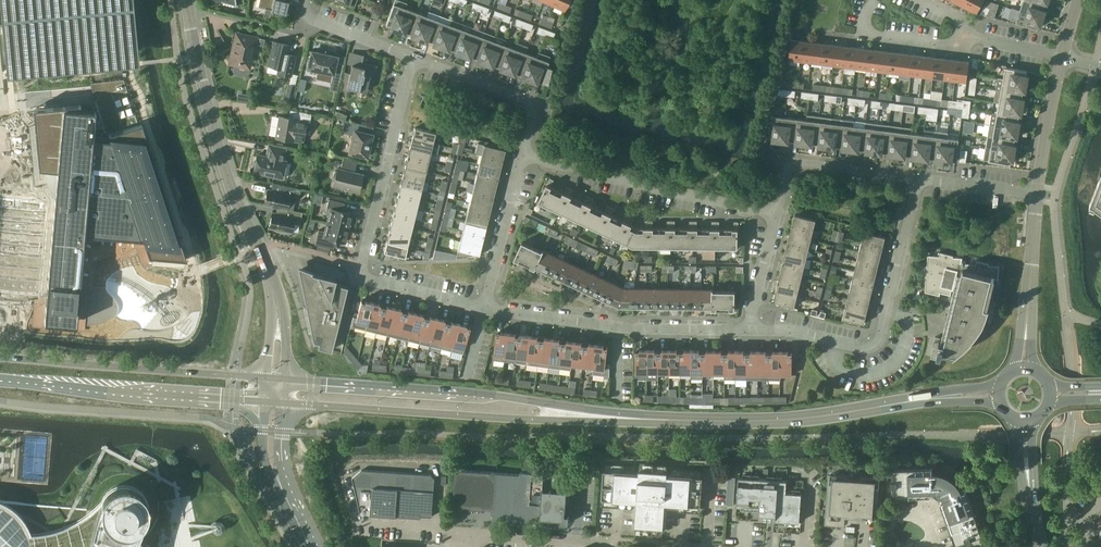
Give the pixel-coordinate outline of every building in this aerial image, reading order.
[(13,24),(5,27),(9,39),(15,37),(17,58),(127,48),(123,1),(127,0),(11,0),(13,24)] [(290,5),(287,5),(288,0),(263,0),(261,7),(288,13),(290,5)] [(386,24),(390,25),(389,27),(396,30),(405,8),(407,3),(399,0),(395,0),(386,24)] [(554,5),(564,10),(568,0),(556,0),(554,5)] [(967,7),(977,12),(983,0),(970,0),(967,7)] [(1043,17),(1045,10),(1043,9),(1045,6),(1027,0),(1023,0),(1020,10),(1043,17)] [(479,11),(481,5),(473,2),(470,8),(479,11)] [(489,8),(481,5),(479,11),(487,14),(489,8)] [(985,5),(980,14),(986,16),(990,8),(985,5)] [(408,32),(416,12),(405,8),(396,30),(404,32),(404,31),(408,32)] [(377,20),(380,11),(374,9),(371,17),(377,20)] [(501,19),(503,13),(495,10),(492,16),(501,19)] [(1017,22),(1037,28),(1039,24),(1040,24),(1043,17),(1020,10),(1017,22)] [(438,20),(440,15),(429,11),(427,16),(419,38),(426,41),(426,39),(430,40),(438,20)] [(419,38),(427,16),(416,12),(408,32),(412,34),(411,35),(419,38)] [(511,16),(503,13),(501,19),(509,22),(511,16)] [(441,46),(451,19),(440,15),(438,20),(430,40),(434,42),(433,43),(441,46)] [(523,28),(525,21),(517,18),(515,25),(523,28)] [(452,49),(462,23),(451,19),(441,46),(448,49),(448,47),(452,49)] [(533,24),(525,21),(523,28),(531,31),(533,24)] [(463,54),(473,27),(462,23),(452,49),(456,50),(455,52),(463,54)] [(545,36),(547,29),(539,26),(537,33),(545,36)] [(474,57),(484,32),(473,27),(463,54),(470,57),(470,55),(474,57)] [(555,33),(547,29),(545,36),(553,39),(555,33)] [(485,62),(493,40),(495,36),(484,32),(474,57),(478,58),(477,60),(485,62)] [(236,40),(234,41),(229,62),(231,63),(235,64),(237,63),(240,64),(242,63),(250,64),(256,37),(238,33),(236,40)] [(801,60),(803,40),(792,39),(789,59),(801,60)] [(496,65),(504,45),(493,40),(485,62),(492,65),(492,64),(496,65)] [(812,61),(814,41),(803,40),(801,60),(812,61)] [(291,76),(296,55),(288,54),(291,45),(273,41),(268,65),(279,67),(277,72),(291,76)] [(814,41),(812,61),(823,63),(825,43),(814,41)] [(834,64),(836,44),(825,43),(823,63),(834,64)] [(836,44),(834,64),(845,66),(847,46),(836,44)] [(507,71),(515,49),(504,45),(496,65),(500,66),(499,68),(507,71)] [(855,74),(856,67),(858,47),(847,46),(845,66),(844,72),(855,74)] [(858,47),(856,67),(867,68),(869,48),(858,47)] [(878,70),(881,50),(869,48),(867,68),(878,70)] [(518,73),(526,53),(515,49),(507,71),(514,73),(514,72),(518,73)] [(881,50),(878,70),(889,71),(892,51),(881,50)] [(318,70),(333,73),(329,89),(337,91),(342,66),(335,65),(337,56),(312,51),(310,58),(308,58),(306,69),(318,72),(318,70)] [(900,73),(903,53),(892,51),(889,71),(900,73)] [(548,84),(552,68),(546,66),(550,56),(539,52),(537,57),(529,79),(536,82),(536,80),(548,84)] [(529,79),(537,57),(526,53),(518,73),(522,75),(521,76),(529,79)] [(903,53),(900,73),(911,74),(914,54),(903,53)] [(922,75),(925,55),(914,54),(911,74),(922,75)] [(925,55),(922,75),(933,77),(936,57),(925,55)] [(944,78),(947,58),(936,57),(933,77),(944,78)] [(947,58),(944,78),(955,80),(958,60),(947,58)] [(958,60),(955,80),(967,81),(969,61),(958,60)] [(347,89),(347,87),(352,88),(355,93),(359,89),(366,91),(368,81),(373,82),(376,66),(377,66),(378,65),(364,62),(363,67),(352,64),(349,78),(342,76),(340,88),(347,89)] [(1027,71),(1005,67),(1003,79),(1027,83),(1028,75),(1026,75),(1027,71)] [(1025,90),(1027,83),(1003,79),(998,78),(996,89),(1023,94),(1024,90),(1025,90)] [(285,99),(292,100),(296,86),(288,84),(285,99)] [(994,101),(997,102),(1022,106),(1024,98),(1022,98),(1023,94),(996,89),(994,101)] [(995,113),(1019,117),(1019,113),(1021,113),(1022,106),(997,102),(995,113)] [(187,260),(186,259),(142,124),(109,134),(111,139),(94,138),(96,111),(80,110),(81,103),(34,108),(40,168),(58,170),(45,319),(77,322),(85,233),(143,238),(149,256),(187,260)] [(289,118),(289,117),(280,116),(276,137),(292,140),(292,139),(303,141),(306,121),(310,122),(311,114),(294,110),(292,119),(289,118)] [(992,113),(990,124),(1018,129),(1020,122),(1018,121),(1019,117),(995,113),(992,113)] [(819,116),(808,114),(807,119),(804,143),(812,144),(812,142),(816,143),(819,116)] [(784,117),(772,115),(769,137),(774,137),(773,139),(781,140),(784,117)] [(828,146),(831,122),(831,117),(819,116),(816,143),(820,143),(820,145),(828,146)] [(796,118),(784,117),(781,140),(788,141),(789,139),(793,140),(796,118)] [(835,145),(839,146),(843,119),(831,117),(831,122),(828,146),(835,146),(835,145)] [(804,143),(807,119),(796,118),(793,140),(797,140),(797,142),(804,143)] [(854,120),(843,119),(839,146),(844,146),(843,148),(851,149),(854,125),(854,120)] [(367,156),(372,134),(363,132),(365,125),(346,120),(345,120),(343,127),(347,128),(346,133),(353,135),(349,152),(352,153),(352,154),(361,157),(362,155),(367,156)] [(874,152),(878,123),(866,122),(865,127),(863,148),(867,149),(867,151),(874,152)] [(886,151),(889,125),(878,123),(874,152),(882,153),(882,151),(886,151)] [(1018,129),(990,124),(988,136),(1015,140),(1015,136),(1017,136),(1018,129)] [(863,148),(865,127),(854,125),(851,149),(858,150),(859,148),(863,148)] [(897,155),(901,126),(889,125),(886,151),(890,152),(890,154),(897,155)] [(909,154),(912,133),(913,128),(901,126),(897,155),(905,156),(905,154),(909,154)] [(412,137),(433,142),(435,132),(414,127),(412,137)] [(944,160),(947,137),(948,132),(936,130),(935,136),(933,157),(937,158),(937,159),(944,160)] [(921,158),(924,134),(912,133),(909,154),(913,155),(913,157),(921,158)] [(933,157),(935,136),(924,134),(921,158),(928,158),(928,157),(933,157)] [(1015,140),(988,136),(986,147),(1014,152),(1016,145),(1014,144),(1015,140)] [(410,146),(431,152),(433,142),(412,137),(410,146)] [(947,137),(944,160),(952,161),(952,160),(956,160),(959,139),(947,137)] [(475,152),(481,154),(502,159),(505,149),(477,143),(475,152)] [(282,178),(286,161),(283,160),(286,148),(269,144),(266,156),(257,154),(253,171),(282,178)] [(431,152),(410,146),(407,156),(428,161),(431,152)] [(984,159),(1010,164),(1011,159),(1013,160),(1014,152),(986,147),(984,159)] [(960,161),(966,162),(968,150),(961,149),(960,161)] [(479,164),(500,169),(502,159),(481,154),(479,164)] [(428,161),(407,156),(405,165),(426,171),(428,161)] [(343,157),(340,169),(337,168),(337,170),(335,171),(335,172),(334,173),(334,174),(334,175),(334,177),(335,178),(333,185),(358,191),(362,174),(353,172),(354,168),(355,168),(357,161),(343,157)] [(477,173),(498,178),(500,169),(479,164),(477,173)] [(426,171),(405,165),(403,175),(424,180),(426,171)] [(477,173),(474,183),(495,188),(498,178),(477,173)] [(424,180),(403,175),(400,184),(421,190),(424,180)] [(1090,205),(1091,206),(1091,205),(1100,212),(1100,176),(1090,205)] [(551,206),(559,189),(551,186),(554,179),(550,177),(539,201),(551,206)] [(472,192),(493,197),(495,188),(474,183),(472,192)] [(421,190),(400,184),(398,194),(419,199),(421,190)] [(264,204),(286,209),(288,199),(295,201),(297,189),(281,185),(280,192),(267,189),(264,204)] [(559,189),(551,206),(560,211),(571,187),(568,186),(565,192),(559,189)] [(571,187),(560,211),(571,216),(579,199),(571,195),(574,189),(571,187)] [(493,197),(472,192),(470,202),(491,207),(493,197)] [(419,199),(398,194),(396,203),(417,209),(419,199)] [(579,199),(571,216),(580,220),(591,197),(588,195),(585,201),(579,199)] [(591,197),(580,220),(591,226),(599,208),(591,205),(594,198),(591,197)] [(329,215),(327,222),(349,228),(353,213),(340,210),(342,202),(329,198),(325,214),(329,215)] [(467,211),(468,211),(488,216),(491,207),(470,202),(467,211)] [(417,209),(396,203),(393,213),(414,218),(417,209)] [(599,208),(591,226),(600,230),(612,206),(608,205),(605,211),(599,208)] [(612,206),(600,230),(611,235),(619,218),(612,214),(615,208),(612,206)] [(300,224),(302,212),(286,209),(285,215),(272,212),(269,227),(276,228),(275,230),(284,232),(285,230),(291,232),(293,222),(300,224)] [(488,216),(468,211),(467,211),(465,221),(486,226),(488,216)] [(414,218),(393,213),(391,222),(412,228),(414,218)] [(619,218),(611,235),(620,239),(631,216),(628,214),(625,220),(619,218)] [(793,224),(814,229),(816,219),(795,214),(793,224)] [(529,223),(532,218),(526,215),(523,221),(529,224),(529,223)] [(634,246),(638,227),(632,223),(635,217),(631,216),(620,239),(634,246)] [(536,226),(538,221),(532,218),(529,223),(536,226)] [(649,246),(649,220),(646,220),(646,227),(638,227),(634,246),(649,246)] [(649,220),(649,246),(660,246),(660,227),(653,227),(653,220),(649,220)] [(671,246),(671,220),(668,220),(668,227),(660,227),(660,246),(671,246)] [(671,220),(671,246),(682,246),(682,227),(675,227),(675,220),(671,220)] [(693,247),(694,221),(690,220),(690,227),(682,227),(682,246),(693,247)] [(463,230),(484,235),(486,226),(465,221),(463,230)] [(694,221),(693,247),(704,247),(704,228),(697,228),(697,221),(694,221)] [(704,228),(704,247),(715,247),(716,221),(712,221),(712,228),(704,228)] [(727,247),(727,228),(720,228),(720,221),(716,221),(715,247),(727,247)] [(727,228),(727,247),(738,247),(739,221),(734,221),(734,228),(727,228)] [(318,229),(315,244),(331,248),(333,239),(345,242),(349,228),(327,222),(325,231),(318,229)] [(412,228),(391,222),(389,232),(410,237),(412,228)] [(790,234),(811,239),(814,229),(793,224),(790,234)] [(484,235),(463,230),(460,240),(481,245),(484,235)] [(862,241),(883,246),(885,237),(864,231),(862,241)] [(410,237),(389,232),(386,241),(407,247),(410,237)] [(788,243),(809,248),(811,239),(790,234),(788,243)] [(481,245),(460,240),(456,256),(468,256),(469,252),(479,255),(481,245)] [(407,247),(386,241),(384,251),(394,254),(393,257),(405,257),(407,247)] [(534,268),(543,250),(523,241),(515,258),(534,268)] [(860,251),(881,256),(883,246),(862,241),(860,251)] [(786,253),(807,258),(809,248),(788,243),(786,253)] [(456,259),(457,252),(436,247),(434,259),(438,258),(438,259),(456,259)] [(543,249),(543,250),(534,268),(536,268),(545,272),(554,254),(543,249)] [(421,250),(420,254),(424,255),(423,259),(428,259),(430,252),(427,251),(425,251),(421,250)] [(857,260),(858,260),(878,265),(881,256),(860,251),(857,260)] [(999,281),(1000,265),(989,265),(990,263),(977,260),(976,264),(966,263),(965,265),(961,264),(963,257),(953,256),(954,255),(940,252),(940,255),(928,255),(927,265),(925,265),(922,278),(926,279),(925,291),(940,295),(941,292),(951,294),(952,288),(958,289),(945,338),(936,336),(932,351),(942,354),(943,350),(957,354),(964,348),(968,344),(974,337),(979,330),(983,324),(984,324),(995,278),(998,279),(998,281),(999,281)] [(783,262),(804,267),(807,258),(786,253),(783,262)] [(554,254),(545,272),(555,277),(564,259),(554,254)] [(564,259),(555,277),(565,282),(574,263),(564,259)] [(878,265),(858,260),(857,260),(855,270),(876,275),(878,265)] [(781,272),(802,277),(804,267),(783,262),(781,272)] [(574,263),(565,282),(575,287),(584,268),(574,263)] [(584,268),(575,287),(585,291),(594,273),(584,268)] [(334,282),(336,277),(301,269),(314,334),(313,341),(318,342),(317,346),(331,350),(347,285),(334,282)] [(853,279),(874,284),(876,275),(855,270),(853,279)] [(779,281),(800,286),(802,277),(781,272),(779,281)] [(594,273),(585,291),(595,296),(604,278),(594,273)] [(604,278),(595,296),(605,301),(614,282),(604,278)] [(853,279),(850,289),(871,294),(874,284),(853,279)] [(776,291),(797,296),(800,286),(779,281),(776,291)] [(614,282),(605,301),(620,308),(624,287),(614,282)] [(624,287),(620,308),(635,308),(635,287),(624,287)] [(646,308),(646,287),(635,287),(635,308),(646,308)] [(646,287),(646,308),(657,308),(658,288),(646,287)] [(668,308),(669,288),(658,288),(657,308),(668,308)] [(669,288),(668,308),(679,309),(680,288),(669,288)] [(691,309),(691,288),(680,288),(679,309),(691,309)] [(691,288),(691,309),(702,309),(703,288),(691,288)] [(714,309),(714,290),(714,288),(703,288),(702,309),(712,309),(714,309)] [(848,298),(869,303),(871,294),(850,289),(848,298)] [(714,290),(714,309),(735,310),(736,290),(714,290)] [(797,296),(776,291),(774,301),(784,303),(784,305),(794,308),(797,296)] [(869,303),(848,298),(846,308),(867,313),(869,303)] [(353,316),(350,326),(366,330),(366,329),(372,302),(364,300),(364,301),(360,300),(356,316),(353,316)] [(366,329),(366,330),(376,332),(383,305),(372,302),(366,329)] [(376,332),(387,335),(394,308),(383,305),(376,332)] [(387,335),(398,338),(398,337),(405,310),(394,308),(387,335)] [(867,313),(846,308),(843,320),(854,322),(854,320),(864,323),(867,313)] [(398,337),(398,338),(409,340),(415,313),(405,310),(398,337)] [(409,340),(420,343),(421,338),(426,316),(415,313),(409,340)] [(421,338),(420,343),(430,346),(432,340),(437,318),(426,316),(421,338)] [(441,348),(448,321),(437,318),(432,340),(430,346),(441,348)] [(441,348),(452,351),(459,323),(448,321),(441,348)] [(452,351),(462,353),(469,327),(465,326),(465,325),(459,323),(452,351)] [(501,333),(497,332),(494,359),(506,361),(509,333),(501,332),(501,333)] [(517,357),(520,334),(509,333),(506,361),(517,362),(517,357)] [(517,357),(517,362),(528,363),(528,359),(531,336),(520,334),(517,357)] [(539,365),(542,337),(531,336),(528,359),(528,363),(528,364),(539,365)] [(539,365),(550,367),(553,339),(542,337),(539,365)] [(550,367),(561,368),(564,340),(553,339),(550,367)] [(561,368),(572,370),(572,364),(575,342),(564,340),(561,368)] [(583,366),(586,343),(575,342),(572,364),(583,366)] [(586,343),(583,366),(594,367),(597,345),(586,343)] [(610,364),(606,363),(608,347),(604,346),(605,345),(597,345),(594,367),(593,374),(610,376),(610,364)] [(353,363),(358,359),(346,346),(345,346),(343,352),(349,358),(353,363)] [(648,379),(648,372),(648,349),(640,349),(640,350),(636,350),(636,372),(634,372),(634,379),(648,379)] [(648,349),(648,372),(659,373),(659,350),(648,349)] [(659,350),(659,373),(670,373),(670,350),(659,350)] [(670,350),(670,373),(681,373),(681,350),(670,350)] [(681,350),(681,373),(692,373),(692,350),(681,350)] [(692,350),(692,373),(692,378),(703,378),(703,373),(704,350),(692,350)] [(704,350),(703,373),(714,373),(715,350),(704,350)] [(715,350),(714,373),(725,374),(726,351),(715,350)] [(726,351),(725,374),(725,379),(736,379),(737,351),(726,351)] [(737,351),(736,379),(748,379),(748,351),(737,351)] [(748,351),(748,379),(759,379),(759,351),(748,351)] [(759,351),(759,379),(770,379),(770,351),(759,351)] [(770,351),(770,379),(781,380),(781,374),(781,351),(770,351)] [(792,374),(792,352),(789,352),(789,351),(781,351),(781,374),(792,374)] [(357,369),(362,365),(358,359),(353,363),(357,369)] [(967,543),(972,541),(971,539),(982,535),(966,490),(962,491),(961,490),(961,488),(960,487),(959,485),(958,484),(957,483),(956,481),(955,480),(954,479),(952,478),(952,477),(951,477),(950,476),(948,475),(947,475),(946,474),(944,473),(943,473),(941,472),(939,472),(938,472),(936,471),(935,471),(933,471),(933,467),(892,469),(893,480),(890,480),(891,486),(893,486),(894,497),(930,496),(934,491),(943,498),(940,503),(955,545),(966,541),(967,543)] [(604,469),(602,498),(637,501),(635,524),(664,526),(666,503),(701,505),(703,476),(668,474),(668,470),(639,468),(639,472),(604,469)] [(361,469),(353,477),(361,513),(421,517),(421,515),(432,516),(435,478),(431,474),(424,474),(361,469)] [(494,508),(494,518),(541,521),(541,517),(543,489),(559,490),(560,474),(521,471),(520,474),(456,469),(453,505),(494,508)] [(828,517),(831,521),(840,522),(844,518),(845,510),(847,510),(847,514),(847,515),(847,518),(856,519),(856,515),(857,515),(857,510),(859,511),(859,512),(863,516),(872,516),(876,513),(878,481),(875,476),(866,476),(862,479),(847,478),(843,474),(835,473),(830,477),(828,517)] [(739,477),(737,506),(760,507),(759,521),(775,522),(775,520),(800,522),(802,493),(786,492),(787,480),(739,477)] [(145,521),(145,520),(146,519),(147,518),(147,517),(147,516),(147,515),(148,515),(148,514),(148,513),(148,512),(148,511),(148,510),(149,509),(149,508),(149,507),(148,506),(148,505),(148,504),(148,503),(148,502),(147,501),(147,500),(147,499),(147,498),(146,496),(145,496),(145,495),(144,494),(143,493),(143,492),(142,492),(141,491),(140,490),(140,489),(139,489),(138,488),(137,488),(136,487),(135,487),(135,486),(134,486),(133,486),(132,485),(131,485),(130,485),(129,485),(128,484),(127,484),(126,484),(125,484),(124,484),(123,484),(122,484),(121,484),(120,485),(119,485),(118,485),(117,485),(116,486),(115,486),(114,486),(114,487),(113,487),(112,488),(111,488),(110,489),(109,490),(108,491),(107,492),(106,493),(106,494),(105,494),(105,495),(104,496),(103,497),(103,498),(103,499),(102,499),(100,502),(98,504),(95,506),(93,509),(90,511),(87,513),(85,515),(82,517),(79,519),(76,520),(73,522),(70,523),(67,525),(64,526),(61,527),(58,528),(54,529),(51,530),(48,531),(45,531),(41,532),(38,532),(34,533),(31,533),(30,531),(30,529),(29,527),(28,525),(27,524),(26,522),(25,520),(24,519),(23,517),(21,516),(20,514),(19,513),(17,511),(16,510),(14,508),(13,507),(11,506),(10,505),(8,504),(6,503),(5,502),(3,501),(1,500),(0,499),(0,546),(140,546),(145,521)] [(541,517),(560,518),(560,522),(569,523),(569,514),(565,514),(567,490),(559,490),(543,489),(541,517)]
